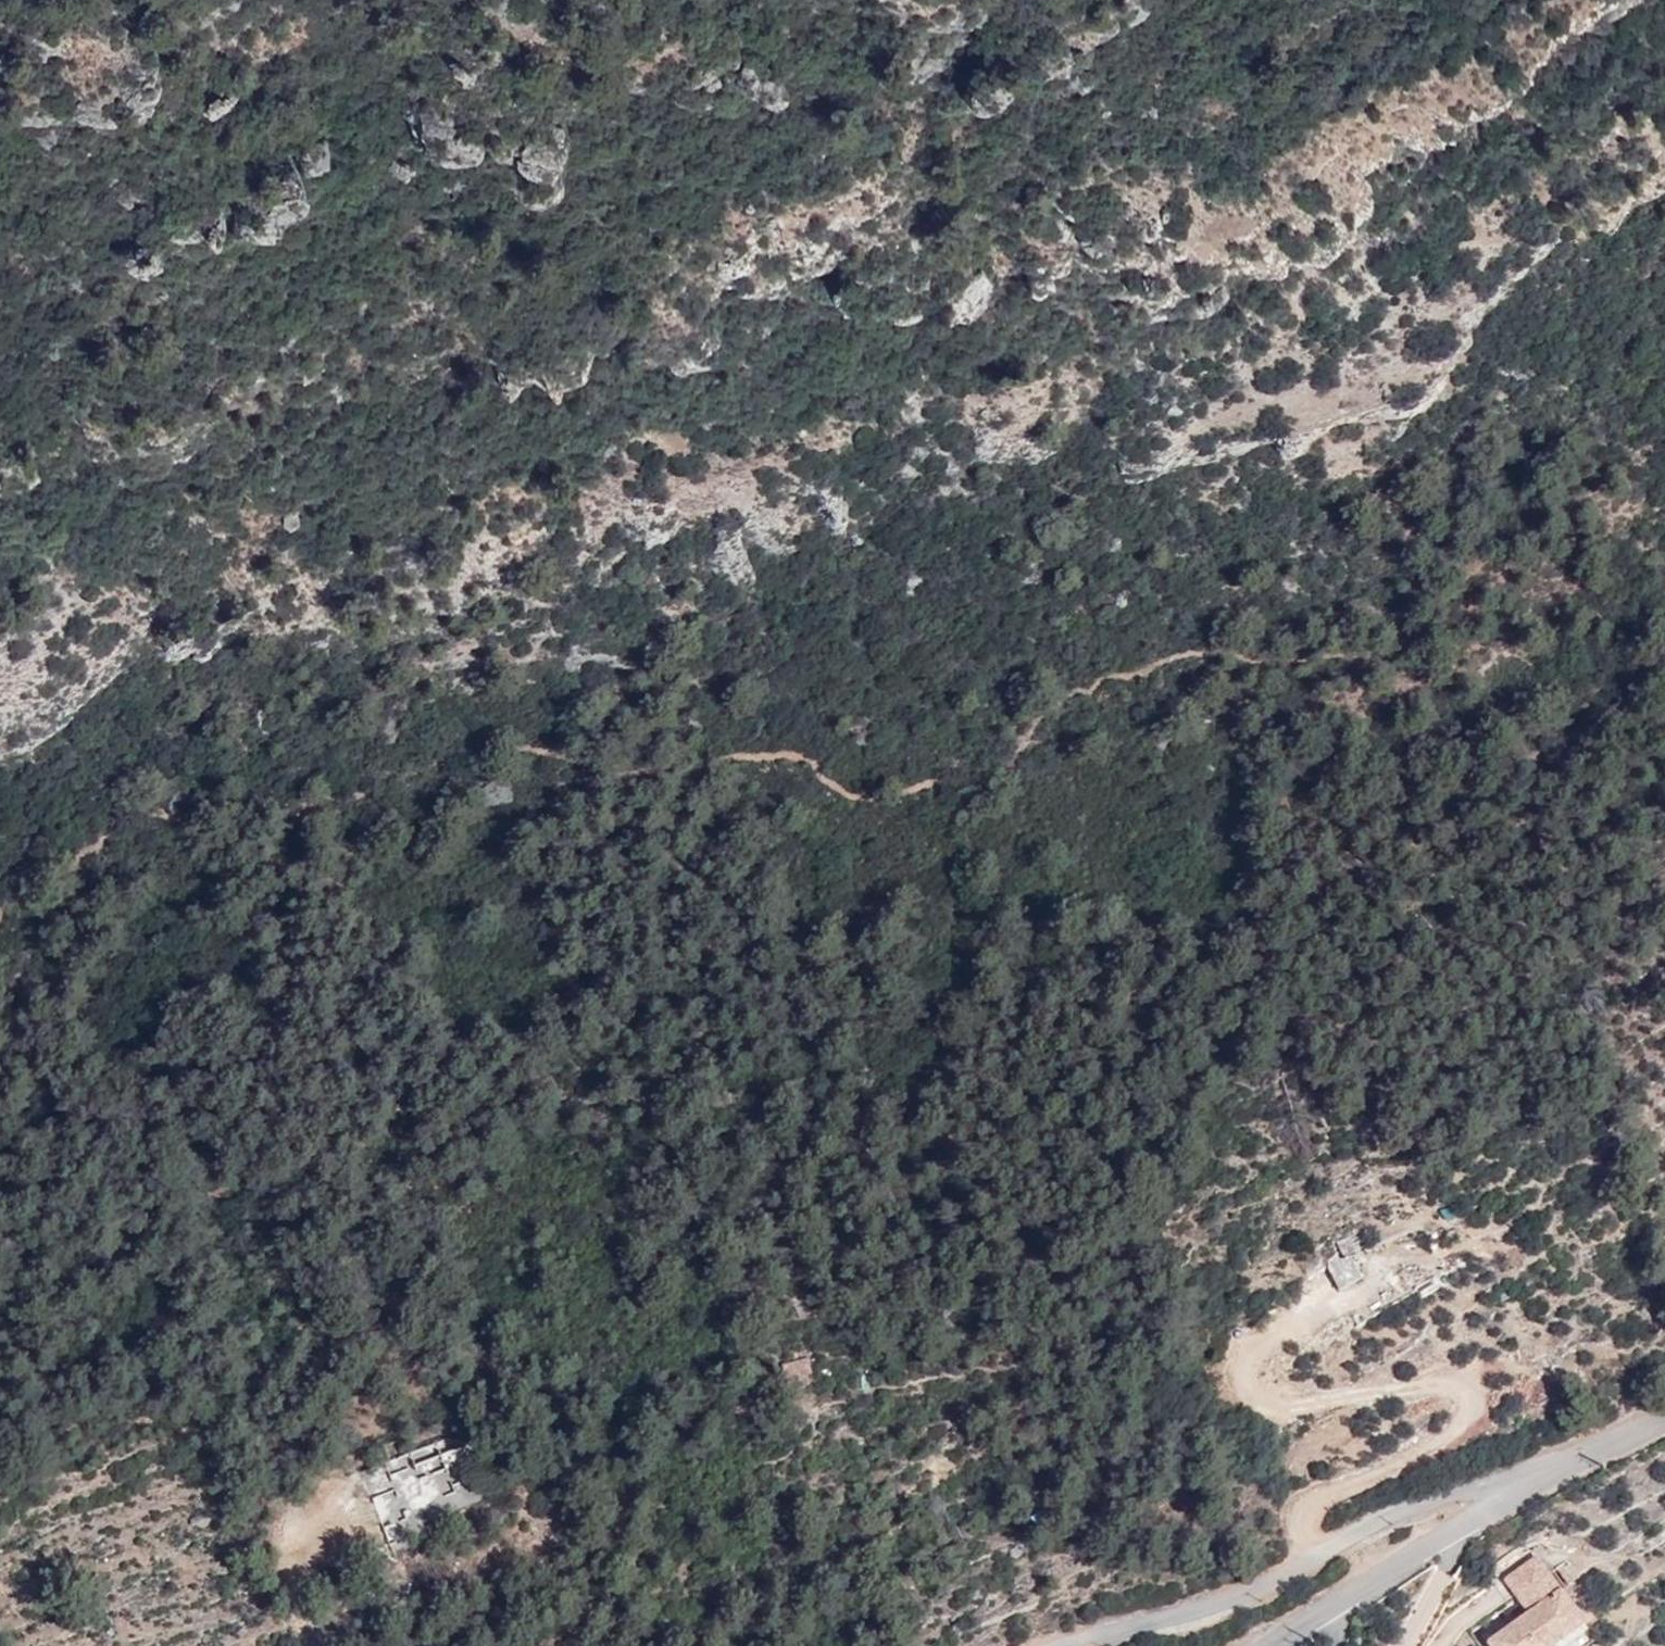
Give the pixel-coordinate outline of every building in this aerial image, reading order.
[(1323,1264),(1335,1287),(1357,1276),(1348,1258),(1342,1261),(1340,1256),(1323,1264)] [(793,1353),(772,1361),(780,1385),(800,1378),(793,1353)] [(408,1457),(365,1469),(384,1537),(487,1508),(469,1444),(408,1461),(408,1457)] [(1532,1562),(1500,1583),(1526,1618),(1489,1645),(1555,1645),(1580,1628),(1532,1562)]
